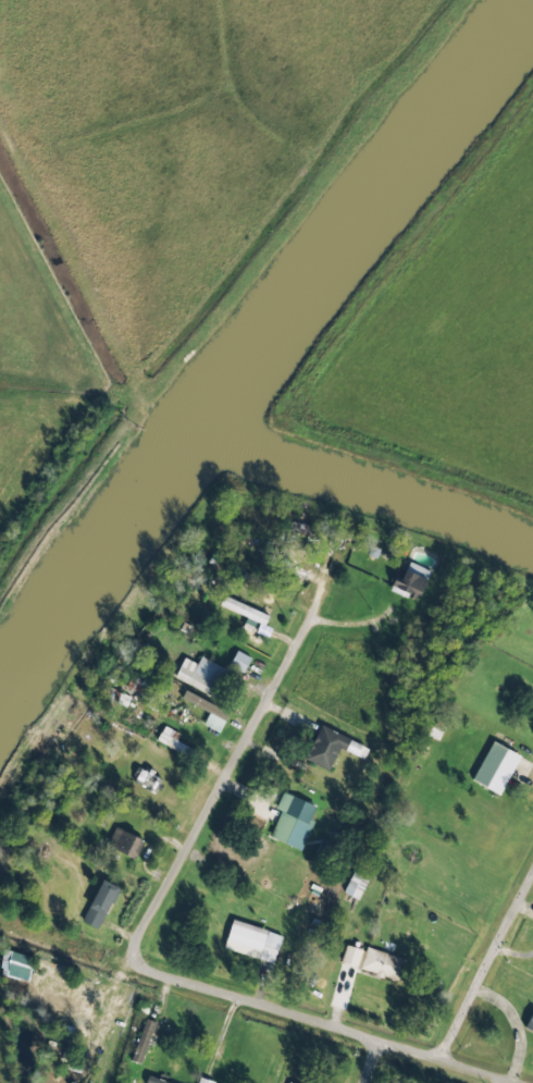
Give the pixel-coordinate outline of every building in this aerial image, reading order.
[(409,596),(418,600),(430,571),(409,562),(400,582),(395,580),(390,590),(408,597),(409,596)] [(254,627),(256,622),(265,626),(269,615),(224,596),(220,605),(247,617),(244,623),(254,627)] [(251,658),(237,651),(229,666),(243,673),(251,658)] [(197,664),(184,658),(175,678),(214,697),(227,669),(201,657),(197,664)] [(220,733),(229,712),(185,691),(181,699),(210,713),(204,725),(220,733)] [(329,771),(340,749),(363,759),(368,747),(320,726),(305,760),(329,771)] [(157,744),(191,755),(194,748),(176,743),(180,732),(163,727),(157,744)] [(520,755),(491,742),(473,782),(501,795),(520,755)] [(163,779),(142,768),(134,782),(155,794),(163,779)] [(316,806),(283,792),(276,809),(281,811),(270,838),(302,851),(314,821),(310,819),(316,806)] [(144,840),(115,827),(106,846),(135,860),(144,840)] [(358,900),(368,880),(353,872),(343,893),(358,900)] [(81,921),(97,930),(120,889),(104,880),(81,921)] [(275,962),(282,933),(231,922),(225,951),(275,962)] [(358,967),(363,950),(346,945),(341,962),(358,967)] [(360,969),(399,982),(406,960),(368,947),(360,969)] [(4,951),(0,973),(0,976),(29,981),(33,956),(4,951)] [(524,1029),(532,1033),(532,1011),(524,1029)] [(134,1062),(144,1064),(153,1021),(142,1019),(134,1062)]
